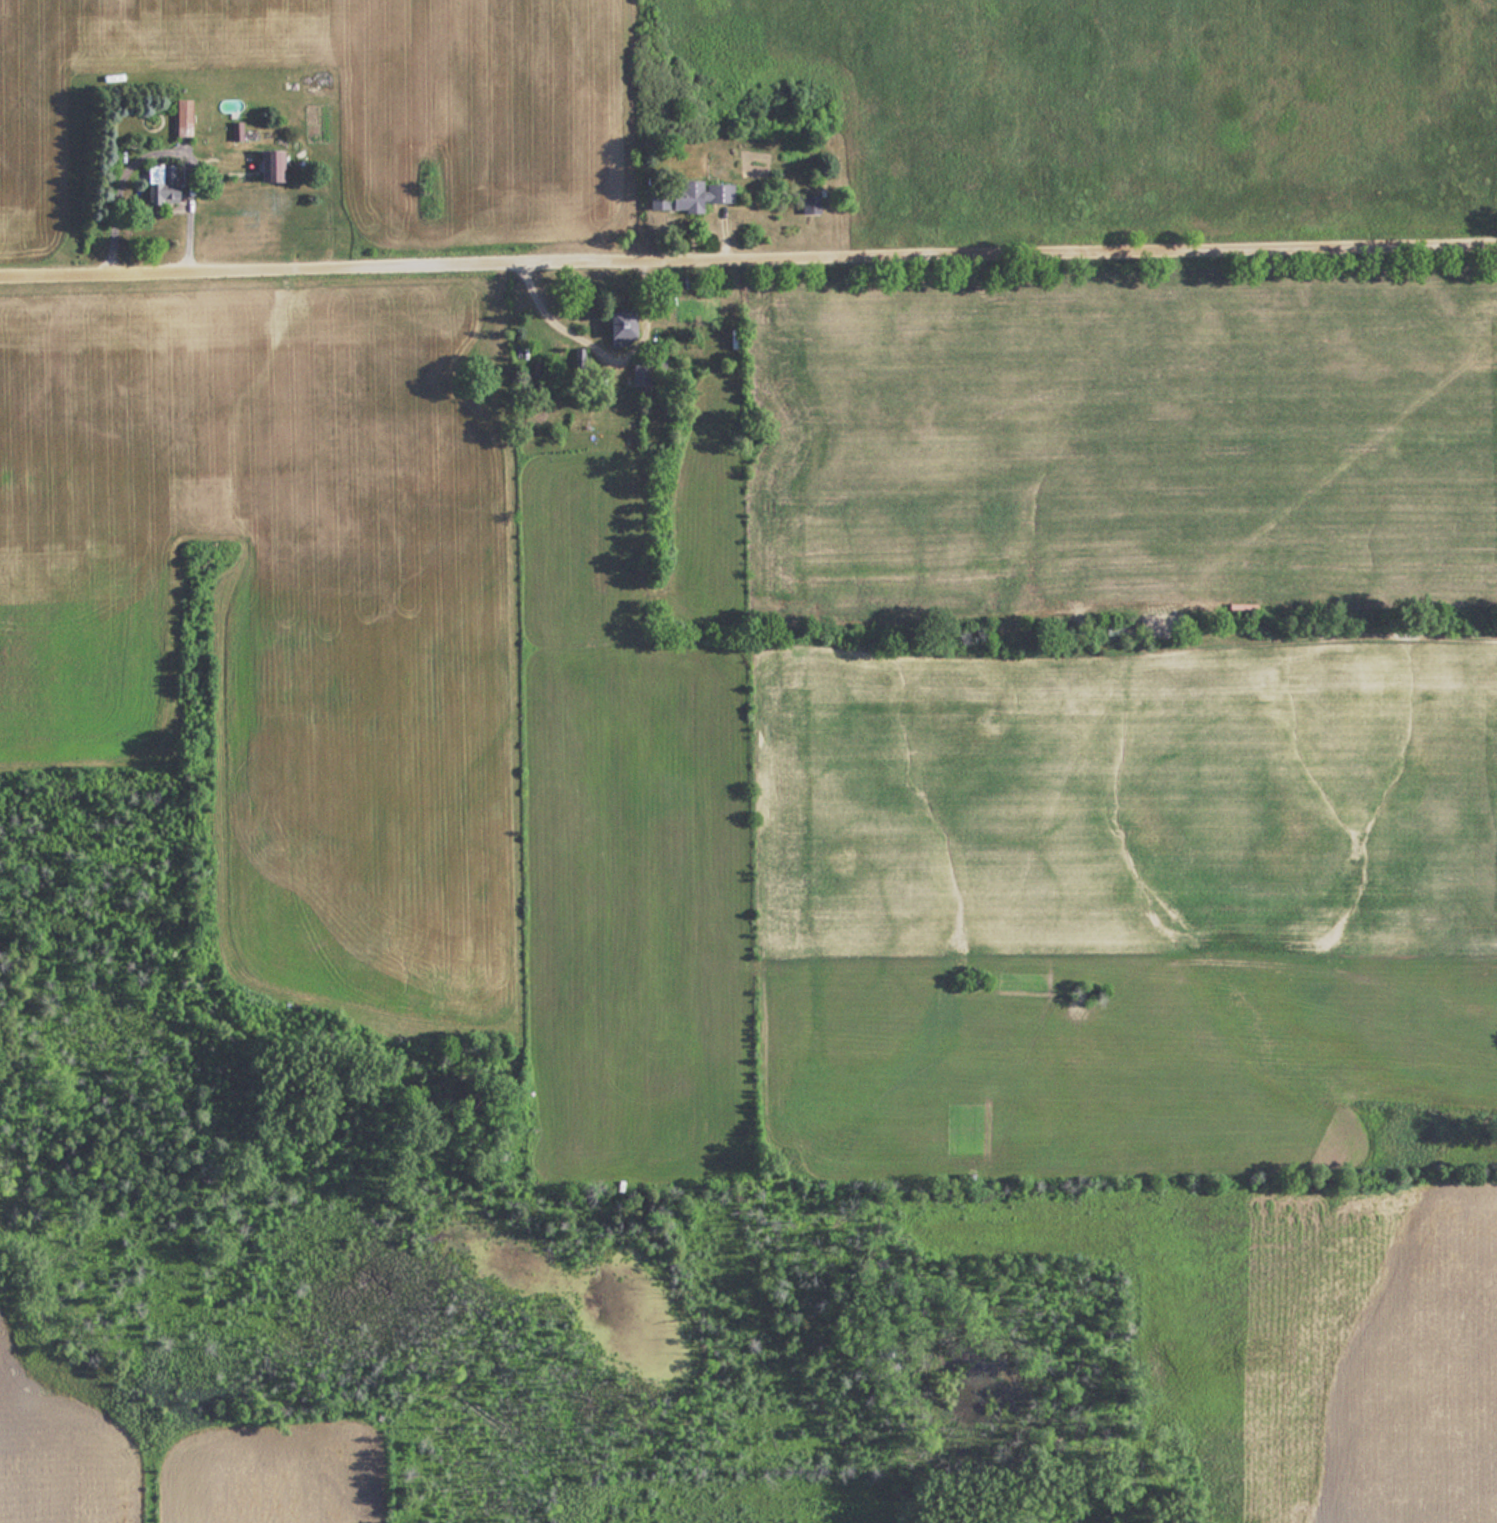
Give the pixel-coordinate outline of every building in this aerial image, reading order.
[(187,99),(172,99),(172,135),(187,135),(187,99)] [(238,139),(238,121),(226,122),(226,140),(238,139)] [(274,149),(252,149),(252,180),(274,180),(274,149)] [(169,163),(139,164),(139,202),(170,202),(169,163)] [(676,189),(644,189),(644,209),(697,209),(697,202),(730,202),(730,181),(676,181),(676,189)] [(797,212),(818,212),(818,195),(797,195),(797,212)] [(631,310),(601,310),(601,345),(631,345),(631,310)]
